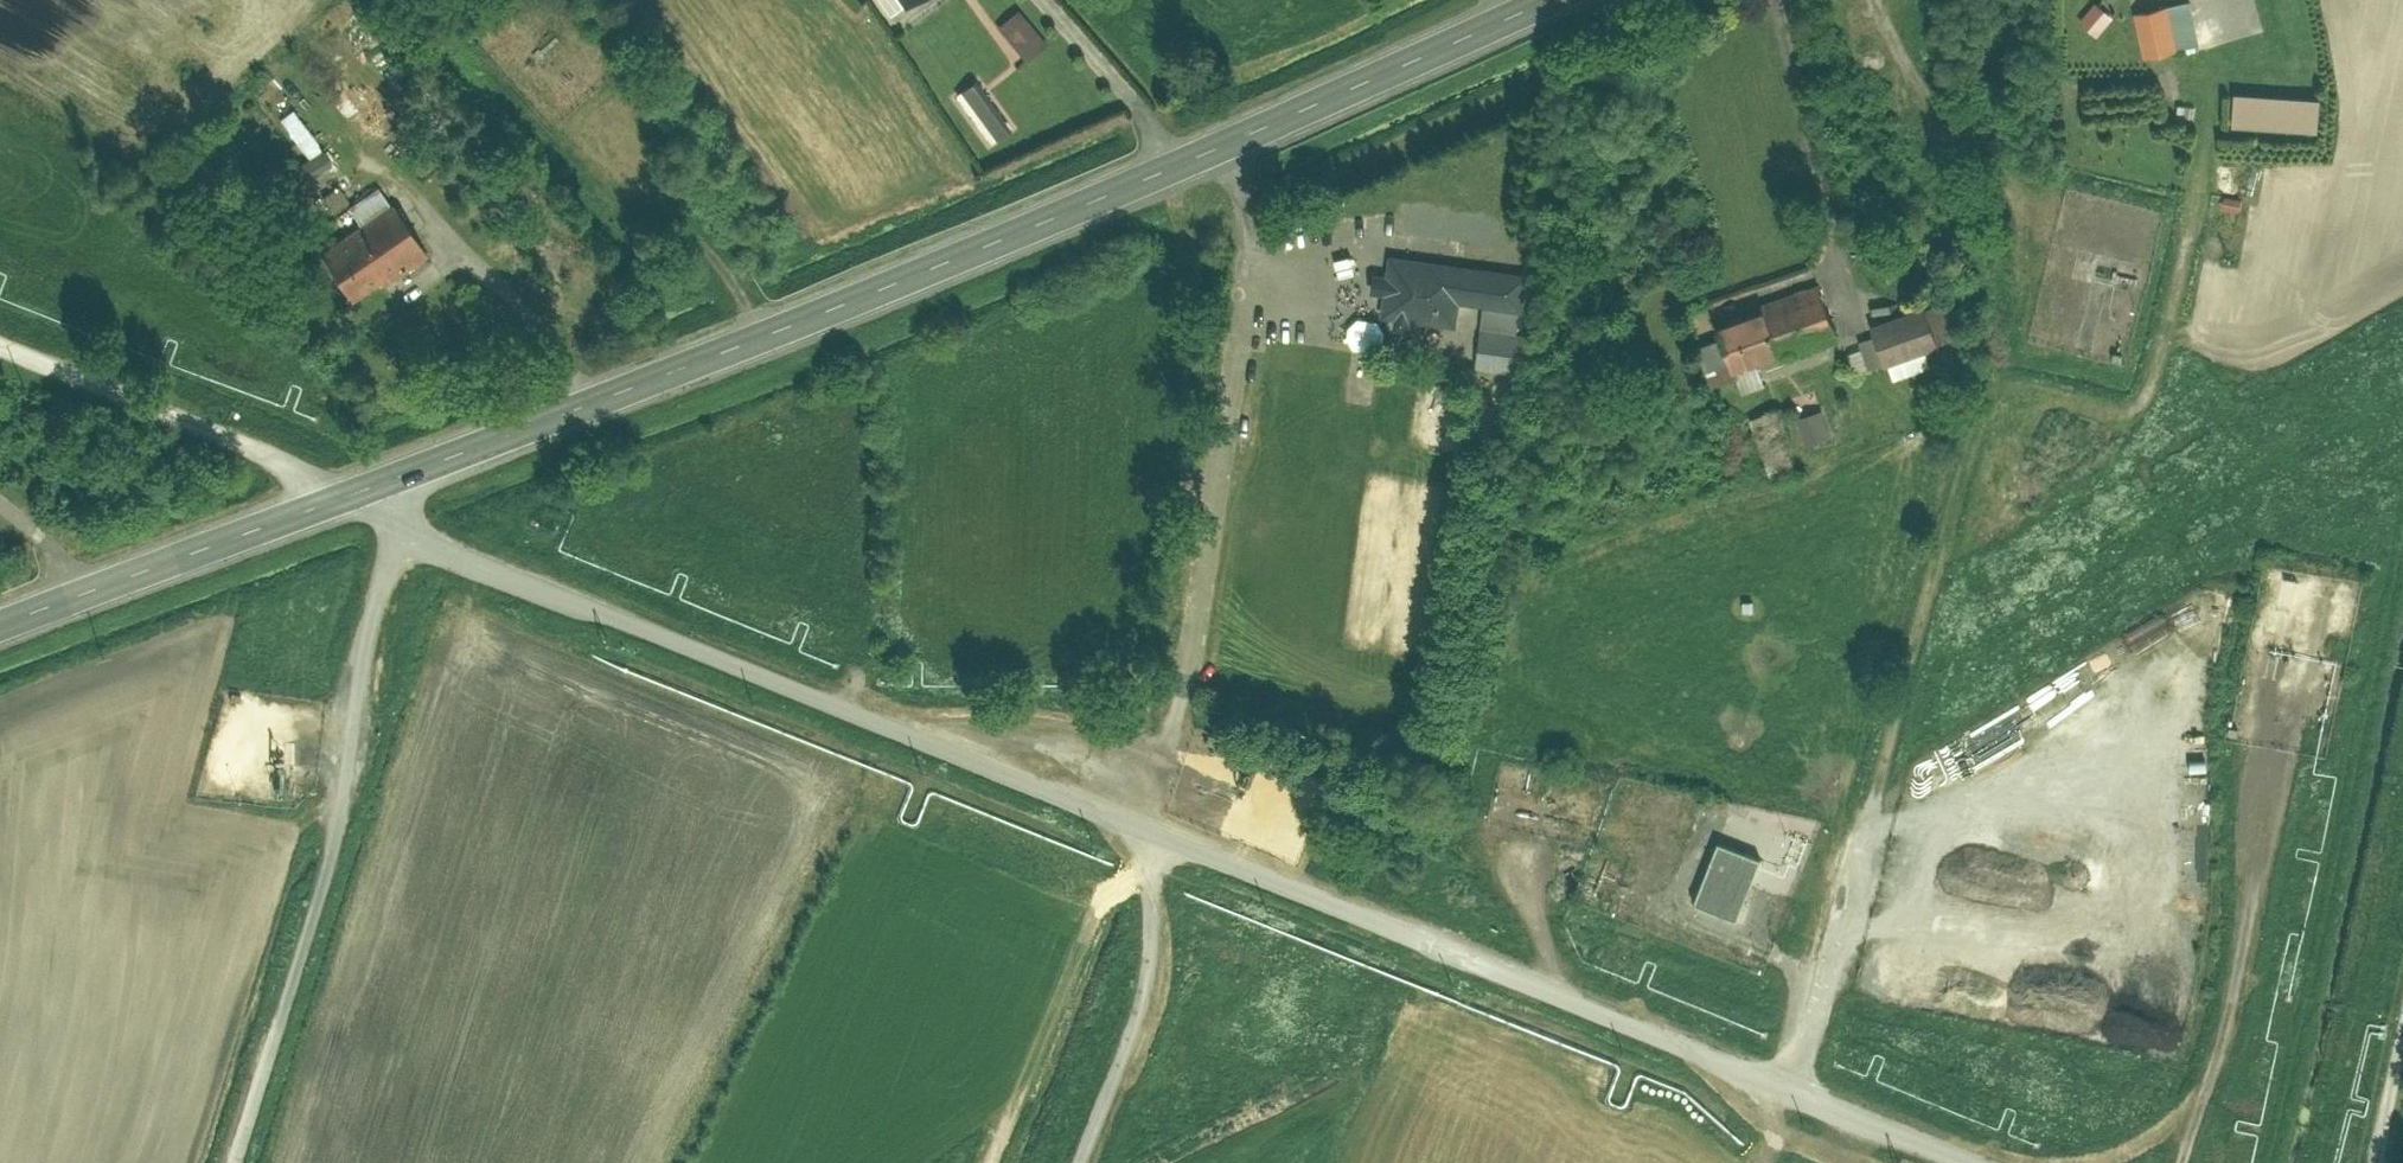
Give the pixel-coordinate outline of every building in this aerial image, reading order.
[(2078,19),(2096,35),(2113,15),(2096,0),(2095,0),(2078,19)] [(2134,11),(2144,56),(2200,43),(2191,0),(2186,0),(2134,11)] [(1051,40),(1021,6),(1000,23),(1030,58),(1051,40)] [(1015,126),(978,77),(957,93),(995,142),(1015,126)] [(2324,94),(2233,89),(2231,125),(2321,130),(2324,94)] [(281,171),(288,185),(325,168),(299,109),(284,115),(304,160),(281,171)] [(427,255),(378,182),(350,201),(337,182),(315,196),(340,233),(316,249),(350,300),(379,280),(382,284),(427,255)] [(1410,325),(1455,331),(1459,308),(1525,317),(1532,272),(1389,252),(1386,276),(1373,274),(1370,297),(1384,299),(1381,320),(1396,322),(1394,331),(1409,333),(1410,325)] [(1839,339),(1818,280),(1761,300),(1763,304),(1714,322),(1719,335),(1728,359),(1732,369),(1776,353),(1779,361),(1839,339)] [(1950,295),(1927,303),(1941,341),(1964,333),(1950,295)] [(1926,301),(1870,320),(1885,361),(1941,341),(1927,303),(1926,301)] [(1728,359),(1719,335),(1692,346),(1702,370),(1728,359)] [(1867,341),(1846,348),(1854,371),(1875,364),(1867,341)] [(1823,407),(1797,416),(1806,443),(1832,435),(1823,407)] [(2164,614),(2125,629),(2131,644),(2170,629),(2164,614)] [(1761,855),(1717,838),(1693,901),(1736,917),(1761,855)]
